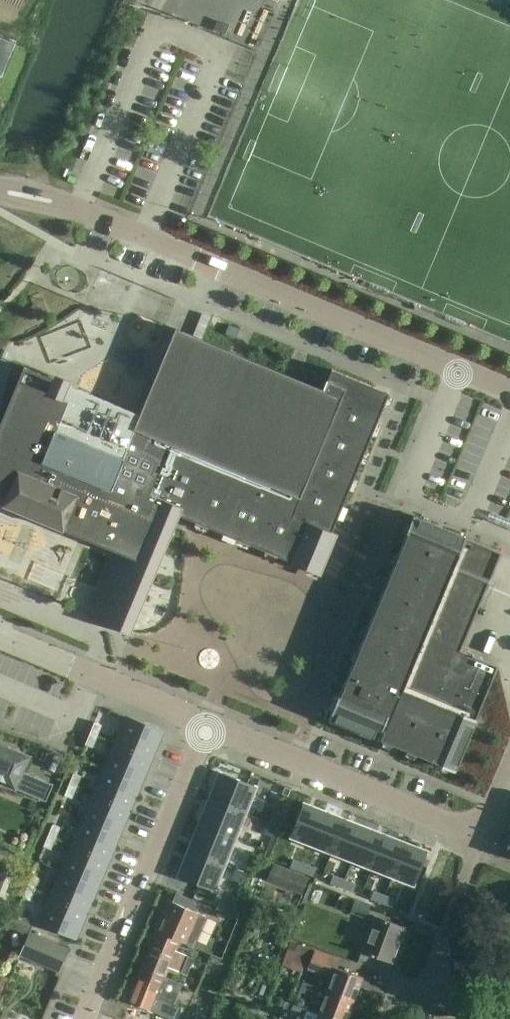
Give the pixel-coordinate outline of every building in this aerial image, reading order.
[(222,32),(225,24),(218,21),(214,28),(222,32)] [(9,52),(13,43),(0,38),(0,47),(9,52)] [(0,422),(0,503),(115,551),(89,617),(121,630),(130,634),(171,533),(178,515),(289,560),(288,563),(307,570),(319,575),(336,534),(331,532),(382,403),(372,399),(376,391),(377,388),(330,370),(326,381),(323,389),(308,383),(297,379),(285,373),(264,365),(243,356),(230,351),(201,339),(190,335),(173,328),(168,342),(139,413),(129,409),(68,385),(23,366),(17,380),(0,422)] [(331,710),(327,719),(377,740),(378,738),(397,746),(427,759),(427,760),(436,764),(453,771),(497,665),(460,650),(500,552),(412,515),(401,541),(402,542),(358,647),(354,656),(342,685),(341,685),(340,689),(338,694),(333,704),(331,710)] [(125,717),(114,742),(151,757),(161,732),(125,717)] [(93,722),(84,743),(92,747),(101,725),(93,722)] [(114,742),(103,769),(140,784),(151,757),(114,742)] [(45,801),(52,784),(22,771),(28,758),(7,749),(8,747),(0,744),(0,782),(45,801)] [(103,769),(93,793),(129,808),(140,784),(103,769)] [(217,771),(207,798),(244,813),(255,786),(217,771)] [(72,772),(63,795),(71,798),(80,776),(72,772)] [(93,793),(82,819),(118,834),(129,808),(93,793)] [(207,798),(197,824),(234,838),(244,813),(207,798)] [(303,802),(290,836),(311,844),(324,811),(303,802)] [(272,811),(268,822),(276,825),(281,814),(272,811)] [(324,811),(311,844),(331,852),(344,818),(324,811)] [(344,818),(331,852),(351,859),(364,826),(344,818)] [(82,819),(71,845),(108,860),(118,834),(82,819)] [(268,822),(264,834),(272,837),(276,825),(268,822)] [(52,824),(43,846),(50,849),(59,827),(52,824)] [(197,824),(187,849),(224,864),(234,838),(197,824)] [(364,826),(351,859),(371,867),(384,834),(364,826)] [(508,833),(500,852),(509,857),(509,834),(508,833)] [(384,834),(371,867),(391,875),(404,842),(384,834)] [(404,842),(391,875),(413,883),(426,850),(404,842)] [(71,845),(60,871),(97,886),(108,860),(71,845)] [(187,849),(176,876),(213,891),(224,864),(187,849)] [(292,860),(289,867),(300,871),(303,864),(292,860)] [(274,863),(268,880),(302,894),(308,877),(274,863)] [(303,864),(300,871),(312,876),(314,868),(303,864)] [(235,868),(230,880),(238,883),(243,872),(235,868)] [(60,871),(49,897),(86,912),(97,886),(60,871)] [(31,875),(22,897),(29,900),(38,878),(31,875)] [(332,875),(329,883),(340,887),(343,880),(332,875)] [(343,880),(340,887),(352,892),(355,884),(343,880)] [(372,891),(369,898),(380,903),(383,895),(372,891)] [(163,913),(155,931),(180,941),(185,943),(192,946),(203,918),(197,916),(194,914),(199,902),(175,892),(170,903),(168,903),(164,913),(163,913)] [(383,895),(380,903),(392,907),(395,900),(383,895)] [(49,897),(39,922),(75,937),(86,912),(49,897)] [(352,904),(349,912),(364,918),(369,906),(354,900),(352,904)] [(217,902),(214,910),(225,915),(229,907),(217,902)] [(390,963),(404,926),(374,914),(360,951),(390,963)] [(20,919),(16,930),(26,934),(30,922),(20,919)] [(29,931),(19,955),(38,963),(49,940),(29,931)] [(155,931),(148,949),(172,958),(173,959),(184,963),(190,966),(194,957),(188,955),(176,950),(180,941),(155,931)] [(49,940),(38,963),(58,972),(68,948),(49,940)] [(290,940),(284,957),(304,964),(310,948),(290,940)] [(148,949),(141,967),(155,973),(160,975),(165,977),(165,976),(169,967),(181,972),(186,974),(190,966),(184,963),(173,959),(172,958),(148,949)] [(326,990),(353,1001),(362,977),(335,966),(338,959),(314,950),(307,969),(330,978),(326,990)] [(134,983),(158,993),(157,996),(159,996),(170,1001),(171,1002),(173,1003),(181,983),(165,977),(160,975),(155,973),(141,967),(134,983)] [(326,990),(302,981),(298,991),(322,1000),(317,1012),(334,1018),(346,1018),(353,1001),(326,990)] [(134,985),(127,1000),(165,1016),(170,1001),(159,996),(157,996),(158,993),(134,983),(134,985)] [(317,1012),(293,1003),(287,1018),(334,1018),(317,1012)]
